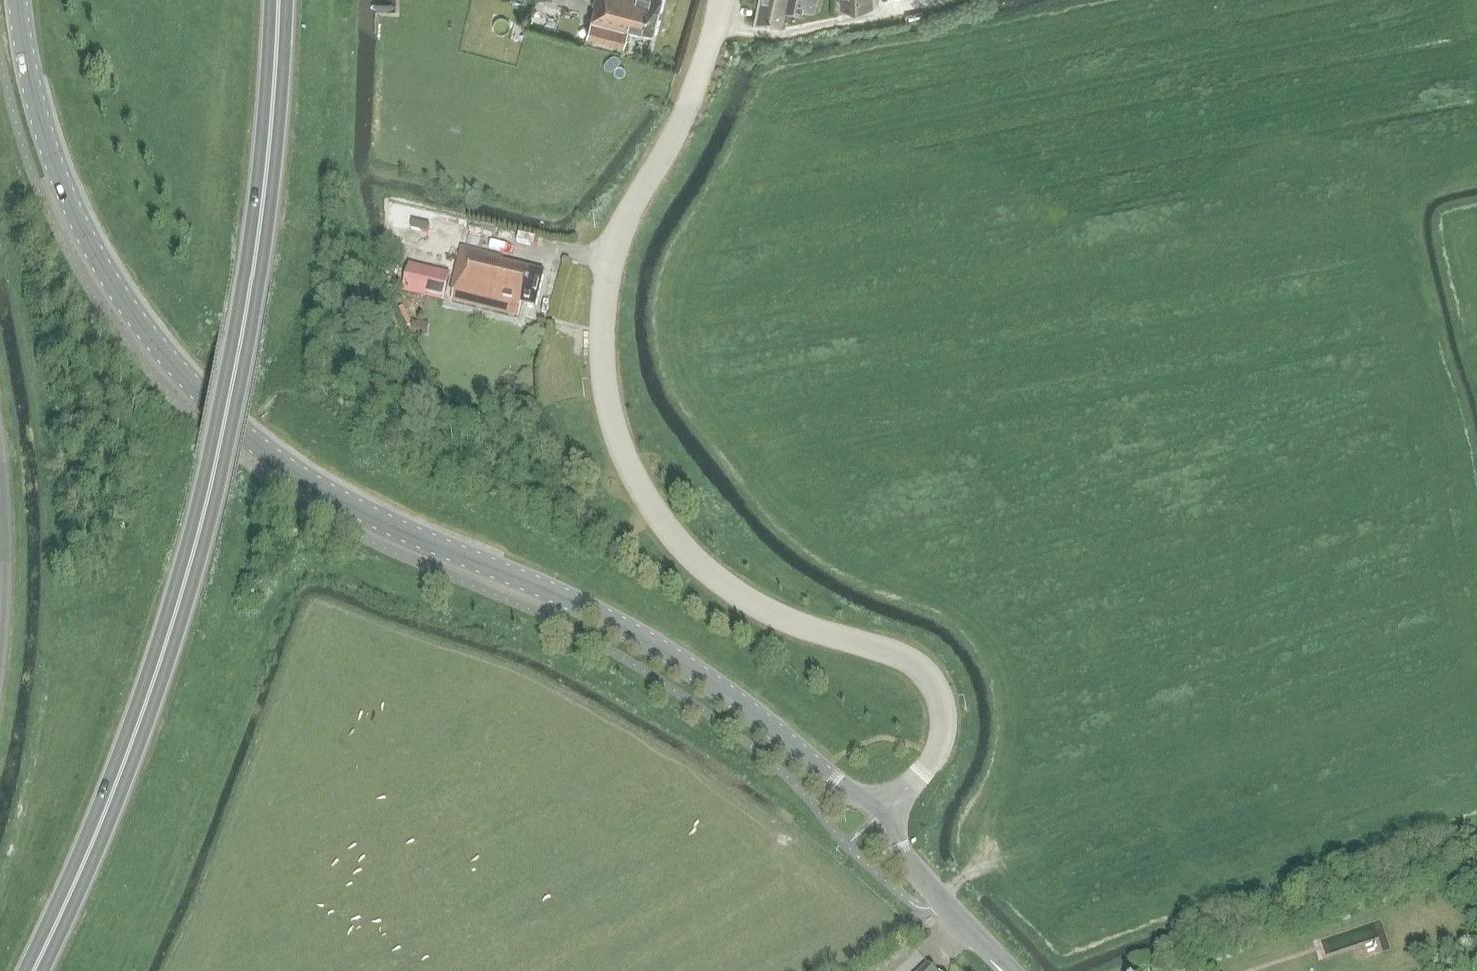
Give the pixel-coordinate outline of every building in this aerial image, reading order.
[(662,0),(595,0),(593,5),(595,6),(587,36),(624,46),(629,27),(653,33),(662,0)] [(755,21),(783,26),(785,12),(802,15),(803,9),(815,11),(817,0),(760,0),(755,21)] [(503,258),(480,253),(461,248),(451,291),(520,308),(521,305),(535,308),(544,273),(502,263),(503,258)] [(450,274),(409,265),(402,294),(443,304),(450,274)] [(427,336),(428,322),(412,321),(411,335),(427,336)]
